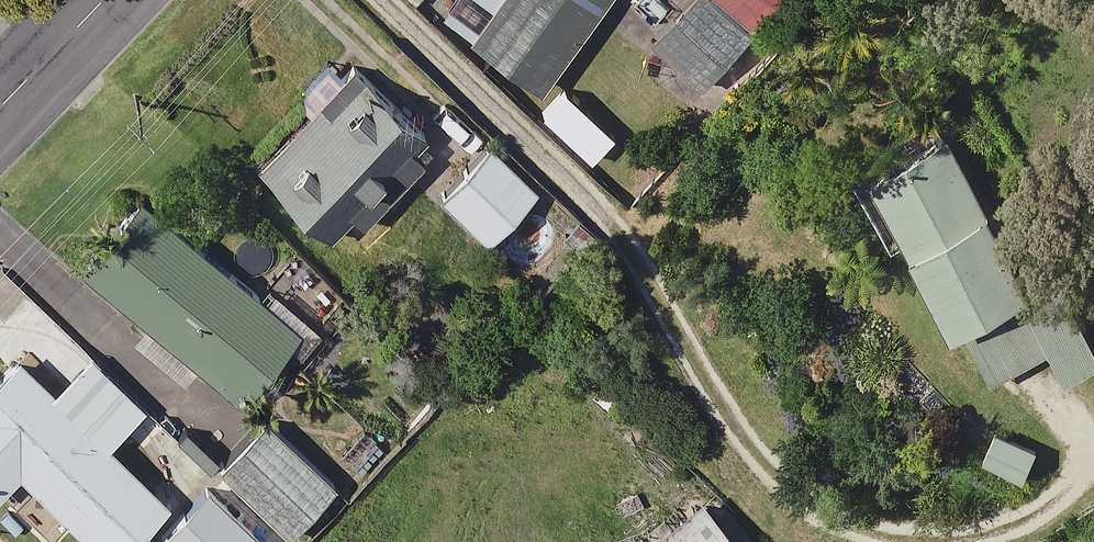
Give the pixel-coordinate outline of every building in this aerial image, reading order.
[(523,83),(588,0),(415,0),(523,83)] [(701,0),(679,0),(644,37),(695,85),(741,38),(701,0)] [(746,19),(765,0),(728,0),(746,19)] [(417,147),(333,67),(241,164),(312,232),(336,207),(348,219),(417,147)] [(934,125),(854,165),(931,319),(1011,279),(934,125)] [(520,188),(473,141),(423,192),(470,238),(520,188)] [(217,392),(267,333),(288,351),(331,300),(286,262),(252,302),(145,211),(86,280),(217,392)] [(1090,360),(1054,283),(954,329),(976,377),(1039,348),(1053,377),(1090,360)] [(94,364),(60,401),(25,368),(0,394),(0,510),(1,511),(24,487),(83,541),(152,541),(154,539),(157,541),(280,541),(270,532),(319,481),(233,401),(186,450),(94,364)] [(1025,445),(981,426),(968,454),(1013,473),(1025,445)] [(676,485),(607,541),(723,541),(676,485)]
